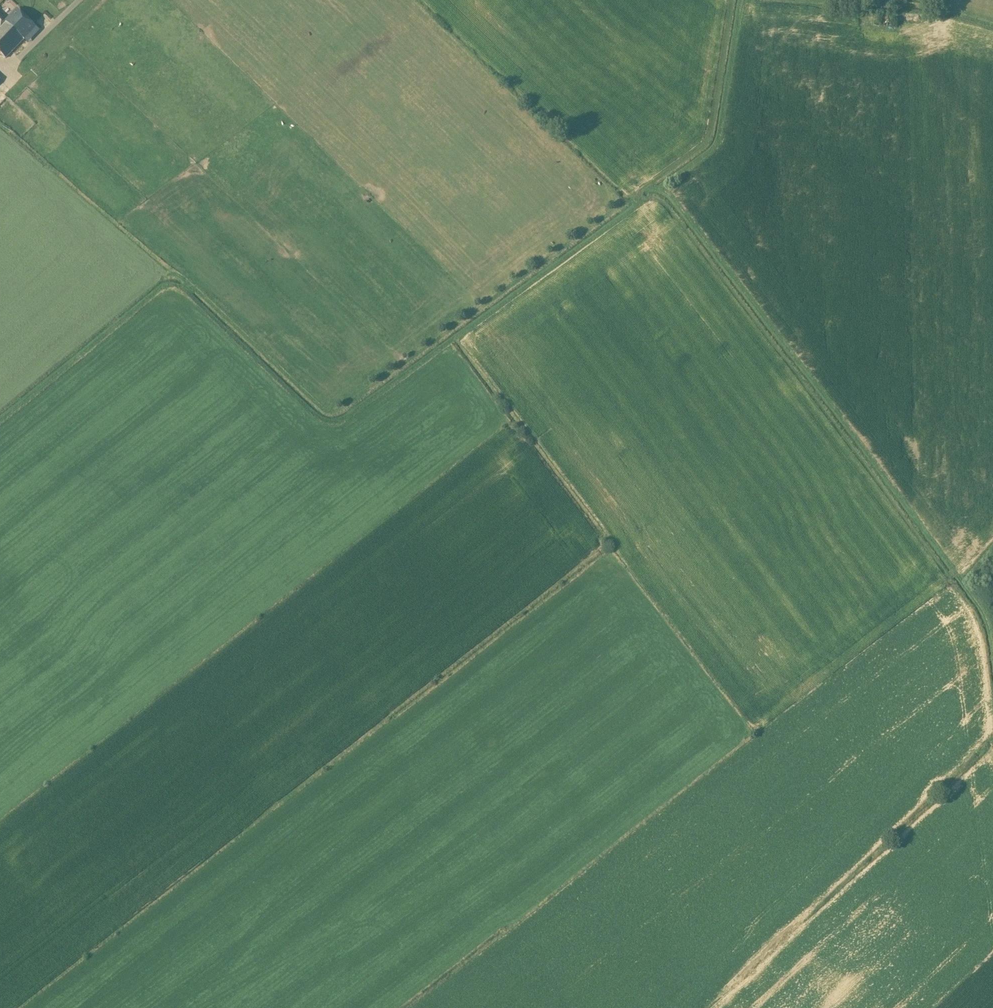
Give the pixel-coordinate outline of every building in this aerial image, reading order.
[(7,19),(0,13),(0,53),(6,59),(23,39),(24,40),(24,39),(28,43),(40,30),(17,9),(7,19)]
